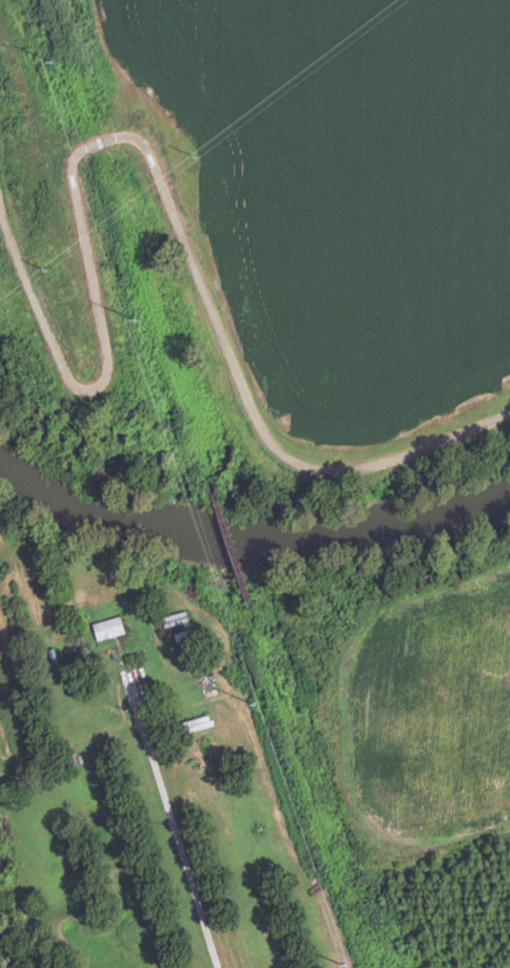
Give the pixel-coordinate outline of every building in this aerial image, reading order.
[(189,623),(187,612),(162,618),(165,629),(189,623)] [(93,624),(98,642),(126,634),(122,617),(93,624)]
